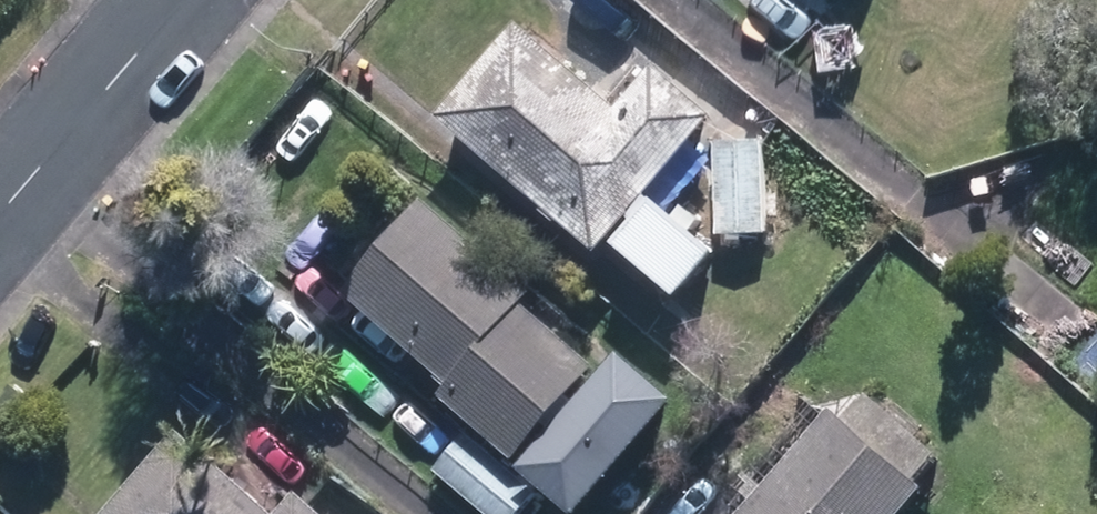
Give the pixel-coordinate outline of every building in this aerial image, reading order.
[(530,23),(449,117),(609,255),(728,117),(665,63),(627,107),(530,23)] [(772,142),(722,143),(725,235),(775,234),(772,142)] [(729,252),(669,200),(630,245),(690,297),(729,252)] [(542,293),(433,203),(355,297),(464,387),(453,400),(532,464),(611,368),(533,305),(542,293)] [(633,357),(534,470),(585,513),(592,513),(688,404),(633,357)] [(746,513),(912,513),(934,489),(837,407),(746,513)] [(188,432),(118,513),(285,513),(188,432)] [(442,470),(493,513),(530,513),(547,495),(474,432),(442,470)] [(308,492),(289,513),(335,513),(308,492)]
